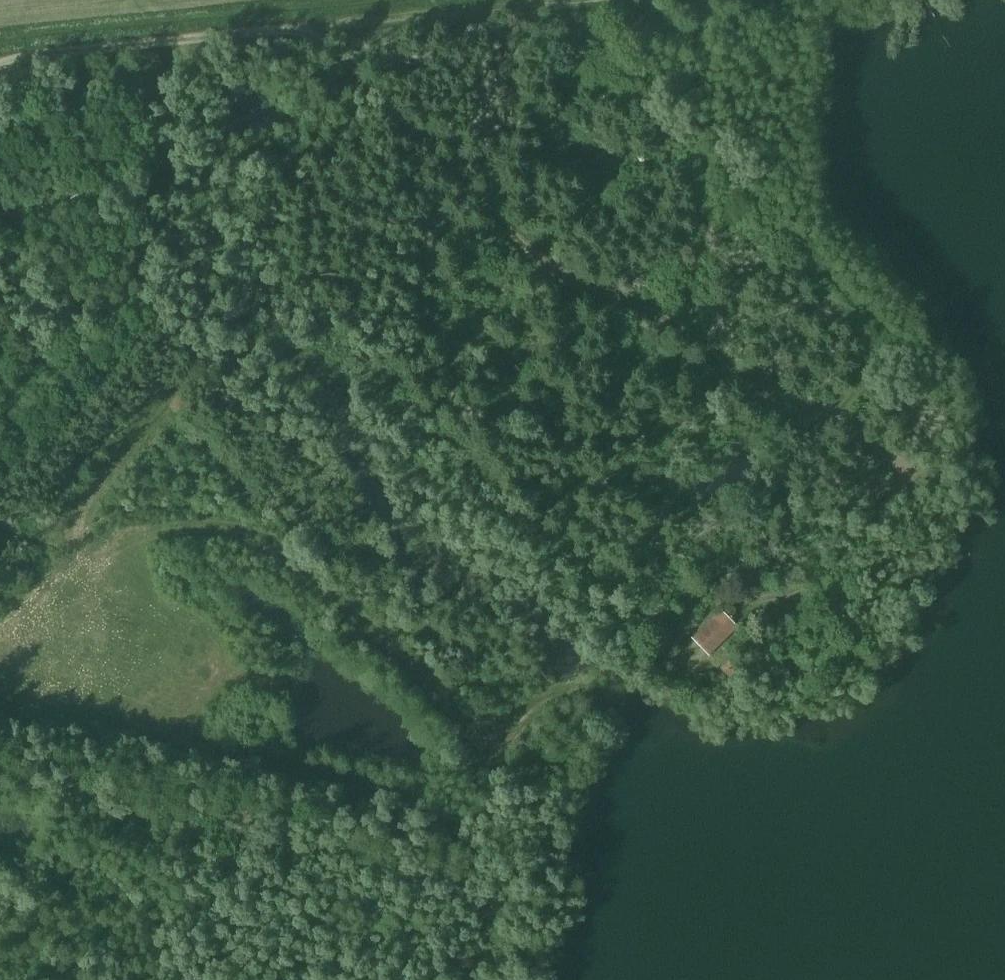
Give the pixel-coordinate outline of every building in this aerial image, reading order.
[(709,655),(737,627),(722,612),(721,611),(693,639),(709,655)]
